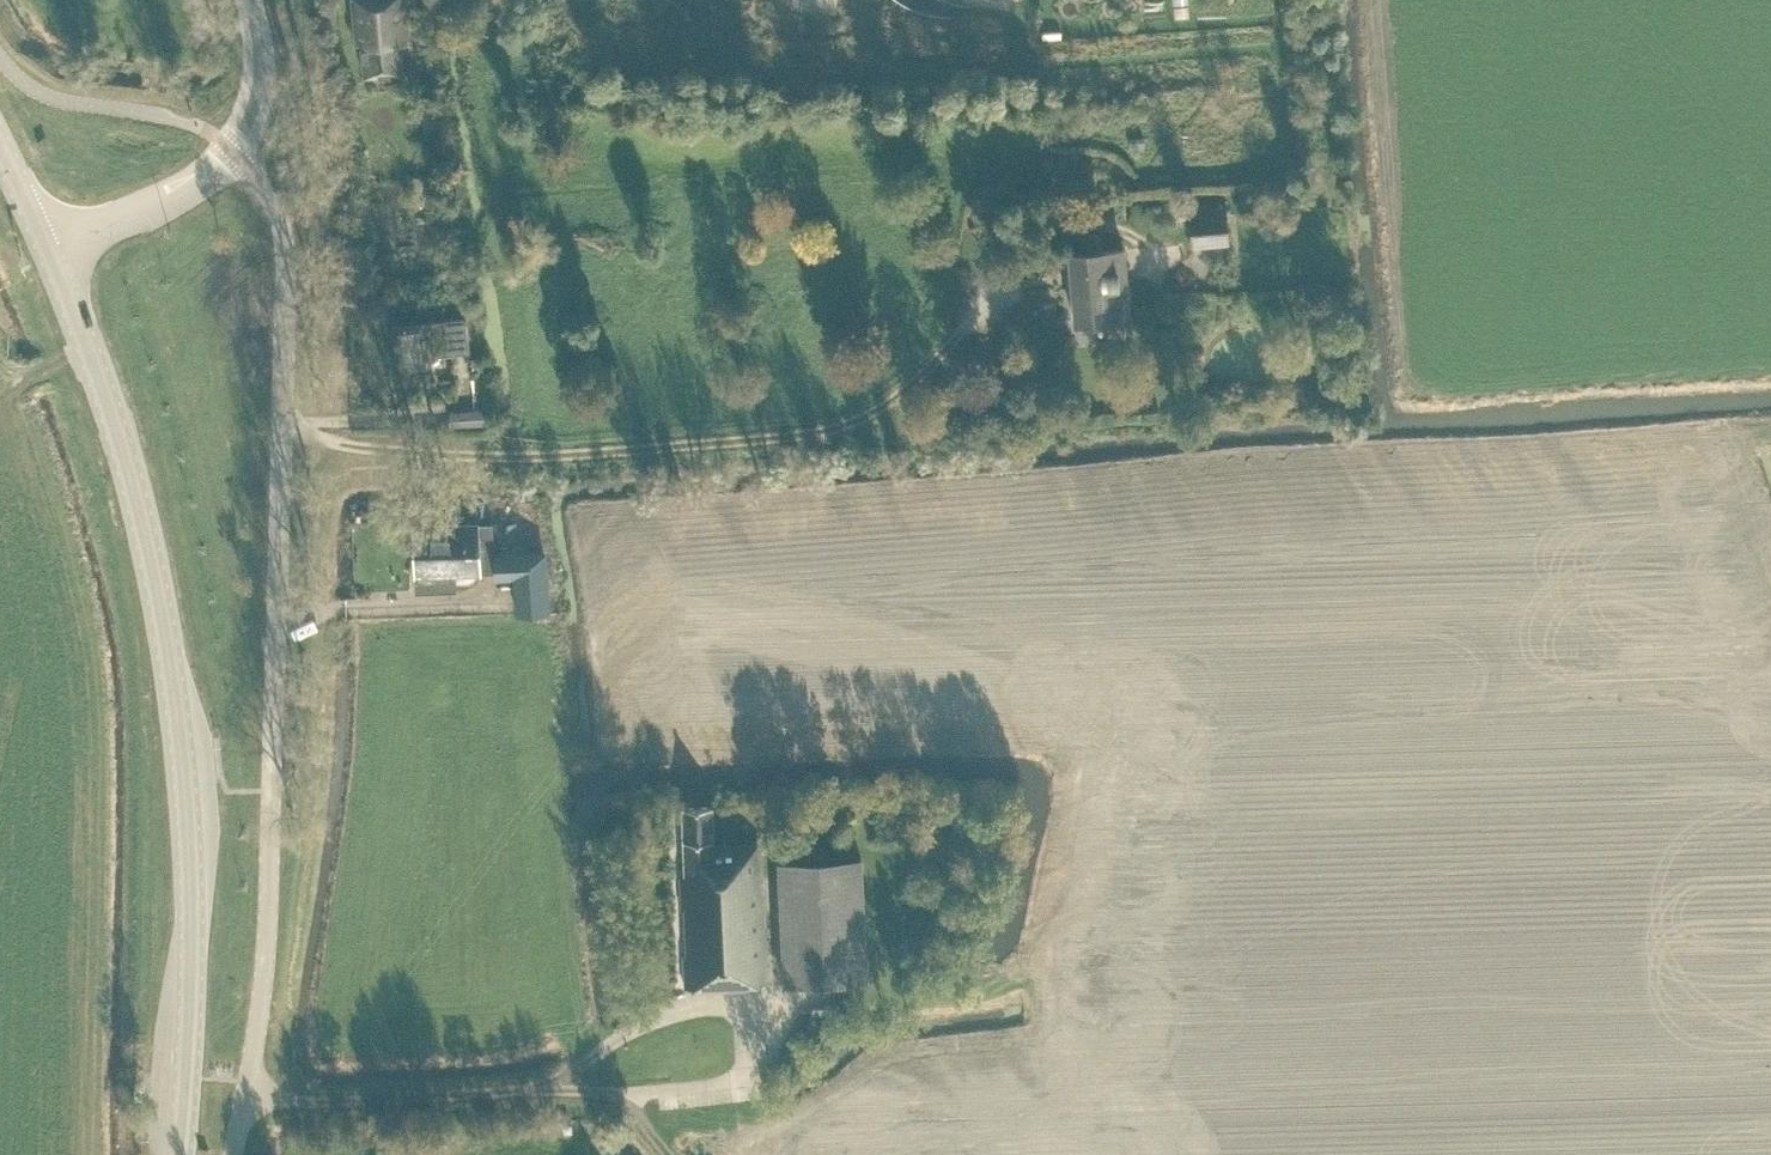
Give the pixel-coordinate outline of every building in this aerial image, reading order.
[(412,43),(408,0),(352,0),(356,43),(361,43),(364,75),(404,71),(402,44),(412,43)] [(1226,200),(1191,203),(1194,241),(1229,238),(1226,200)] [(1075,323),(1130,319),(1124,247),(1070,252),(1075,323)] [(426,355),(470,350),(465,316),(394,325),(398,359),(411,357),(412,367),(427,365),(426,355)] [(475,408),(476,423),(485,422),(484,408),(475,408)] [(481,571),(479,523),(431,524),(431,536),(414,536),(415,569),(456,568),(456,572),(481,571)] [(518,613),(548,611),(544,552),(494,555),(496,576),(515,575),(518,613)] [(685,988),(766,984),(760,843),(713,845),(712,805),(683,806),(686,875),(680,875),(685,988)] [(784,983),(867,979),(861,857),(779,861),(784,983)]
